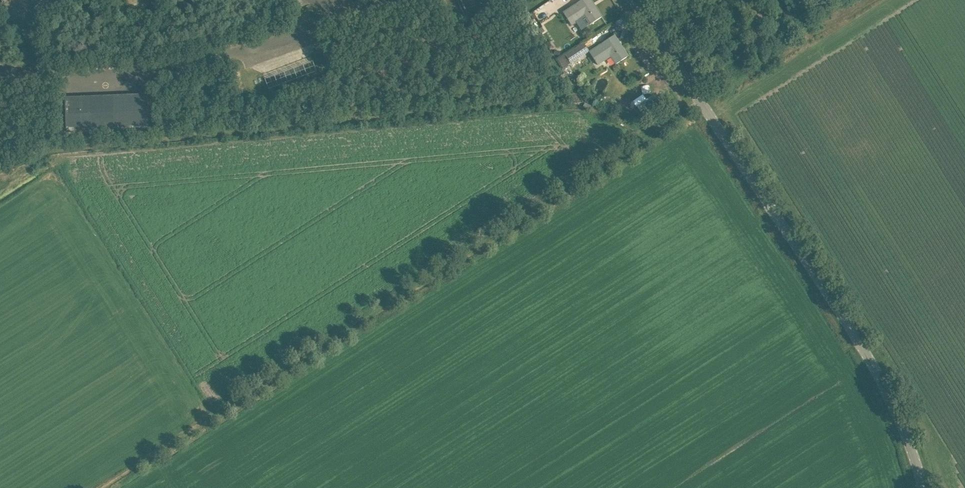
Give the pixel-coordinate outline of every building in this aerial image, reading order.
[(591,0),(582,0),(576,4),(577,4),(564,13),(572,25),(585,17),(590,24),(602,17),(591,0)] [(530,15),(533,20),(547,10),(544,6),(536,12),(530,15)] [(628,56),(614,36),(602,43),(603,44),(590,52),(598,65),(611,56),(616,64),(628,56)] [(556,61),(562,69),(570,63),(571,64),(589,51),(583,43),(565,55),(556,61)] [(301,68),(268,77),(270,86),(319,73),(316,62),(300,66),(301,68)] [(647,108),(657,101),(648,86),(632,96),(639,106),(644,103),(647,108)] [(65,97),(66,133),(148,130),(146,94),(65,97)]
